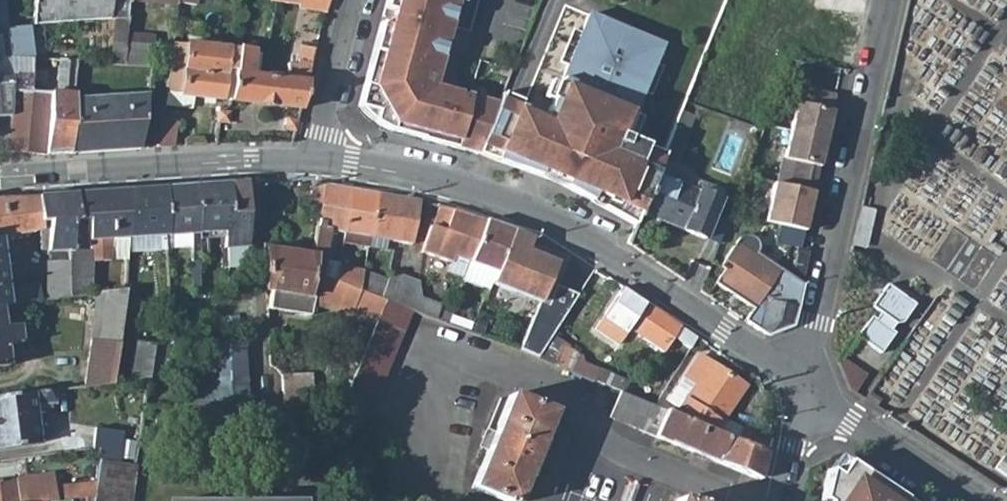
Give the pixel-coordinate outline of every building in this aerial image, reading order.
[(34,24),(113,17),(127,16),(128,4),(129,0),(33,0),(33,24),(34,24)] [(198,10),(200,0),(178,0),(176,8),(198,10)] [(299,2),(299,7),(326,11),(329,0),(284,0),(284,1),(299,2)] [(480,147),(497,105),(430,84),(453,0),(386,0),(377,35),(382,37),(374,65),(369,64),(358,105),(357,107),(375,126),(443,144),(445,137),(480,147)] [(831,10),(832,0),(819,0),(818,7),(831,10)] [(480,147),(478,154),(556,181),(636,226),(641,213),(657,174),(665,151),(625,135),(662,43),(589,14),(547,117),(520,106),(522,101),(502,93),(497,105),(480,147)] [(109,63),(123,64),(126,33),(127,16),(113,17),(109,63)] [(11,58),(12,58),(32,59),(27,25),(7,28),(0,29),(0,59),(11,58)] [(150,66),(152,36),(126,33),(123,64),(150,66)] [(377,35),(369,64),(374,65),(382,37),(377,35)] [(230,100),(255,102),(258,75),(250,74),(253,42),(247,41),(246,47),(237,46),(237,47),(237,48),(233,78),(230,96),(230,100)] [(190,96),(221,99),(224,77),(227,47),(185,42),(185,44),(171,43),(164,93),(190,96)] [(255,102),(301,107),(315,49),(300,45),(294,71),(293,80),(285,78),(286,73),(279,71),(278,78),(262,75),(258,75),(255,102)] [(237,48),(227,47),(224,77),(233,78),(237,48)] [(9,70),(13,70),(12,58),(11,58),(0,59),(0,71),(9,70)] [(58,61),(56,90),(59,93),(73,94),(76,62),(58,61)] [(0,71),(0,85),(9,84),(9,70),(0,71)] [(0,85),(0,115),(7,115),(6,125),(5,136),(4,152),(44,154),(49,93),(30,93),(9,92),(9,84),(0,85)] [(30,93),(31,84),(9,84),(9,92),(30,93)] [(804,104),(830,110),(834,95),(807,89),(804,104)] [(49,93),(44,154),(69,153),(73,98),(73,94),(59,93),(49,93)] [(189,107),(190,96),(164,93),(163,104),(189,107)] [(69,153),(139,148),(146,94),(73,98),(69,153)] [(810,165),(818,167),(830,110),(804,104),(795,103),(783,159),(810,165)] [(228,122),(228,112),(219,111),(218,121),(228,122)] [(297,121),(287,118),(285,128),(295,130),(297,121)] [(161,119),(157,147),(172,146),(174,121),(161,119)] [(678,161),(688,132),(675,126),(671,136),(664,156),(678,161)] [(445,137),(443,144),(478,154),(480,147),(445,137)] [(783,159),(781,159),(775,183),(790,187),(805,190),(810,165),(783,159)] [(641,213),(705,238),(721,200),(695,189),(657,174),(641,213)] [(721,200),(724,191),(698,181),(695,189),(721,200)] [(244,183),(227,184),(230,232),(246,230),(244,183)] [(195,186),(197,233),(198,233),(223,232),(230,232),(227,184),(195,186)] [(309,205),(319,208),(322,185),(311,184),(309,205)] [(337,265),(337,264),(322,261),(325,240),(329,241),(331,230),(342,233),(349,189),(335,186),(322,185),(319,208),(313,255),(310,274),(334,282),(337,265)] [(162,188),(164,235),(165,253),(190,251),(192,298),(202,297),(200,256),(199,246),(198,238),(198,233),(197,233),(195,186),(193,186),(162,188)] [(819,211),(823,194),(805,190),(790,187),(787,203),(806,208),(819,211)] [(129,190),(126,237),(164,235),(162,188),(129,190)] [(349,189),(342,233),(367,237),(375,194),(349,189)] [(126,237),(129,190),(75,193),(76,219),(86,218),(87,239),(88,249),(89,259),(105,259),(106,259),(108,238),(126,237)] [(38,195),(37,224),(44,223),(44,247),(44,249),(66,249),(68,249),(68,219),(76,219),(75,193),(38,195)] [(375,194),(367,237),(411,246),(419,202),(375,194)] [(0,198),(0,236),(17,233),(37,229),(37,224),(38,195),(0,198)] [(438,206),(431,228),(445,232),(453,210),(438,206)] [(810,252),(819,211),(806,208),(798,249),(810,252)] [(860,208),(858,214),(851,246),(866,250),(875,211),(860,208)] [(443,253),(452,256),(468,262),(485,222),(453,210),(445,232),(431,228),(425,248),(436,251),(434,257),(440,260),(443,253)] [(68,249),(76,249),(76,219),(68,219),(68,249)] [(485,222),(468,262),(463,276),(463,277),(460,284),(486,293),(488,286),(512,231),(485,222)] [(246,230),(230,232),(223,232),(224,247),(226,247),(238,246),(239,268),(247,268),(246,230)] [(512,231),(488,286),(546,309),(566,262),(530,246),(533,238),(512,231)] [(766,335),(793,326),(810,252),(798,249),(795,248),(790,275),(756,252),(758,247),(758,243),(756,238),(751,235),(746,234),(737,238),(719,267),(723,269),(715,282),(752,307),(744,321),(766,335)] [(106,259),(125,259),(126,237),(108,238),(106,259)] [(198,238),(199,246),(200,256),(207,255),(206,238),(198,238)] [(227,269),(239,268),(238,246),(226,247),(226,252),(227,269)] [(44,260),(66,260),(66,249),(44,249),(44,260)] [(66,277),(66,295),(88,292),(89,259),(88,249),(76,249),(77,277),(66,277)] [(77,277),(76,249),(68,249),(66,249),(66,260),(66,277),(77,277)] [(263,249),(265,291),(270,292),(268,310),(306,315),(308,297),(310,274),(313,255),(263,249)] [(452,256),(447,271),(463,277),(463,276),(468,262),(452,256)] [(4,287),(0,258),(0,304),(24,301),(38,299),(36,284),(4,287)] [(44,260),(44,298),(66,295),(66,277),(66,260),(44,260)] [(334,282),(345,286),(357,291),(361,271),(361,270),(337,265),(334,282)] [(357,291),(385,301),(399,306),(408,279),(390,273),(387,281),(361,271),(357,291)] [(310,274),(308,297),(338,306),(345,286),(334,282),(310,274)] [(399,306),(412,311),(435,319),(439,307),(420,301),(418,284),(408,279),(399,306)] [(884,284),(883,284),(868,305),(878,312),(873,319),(870,317),(855,337),(880,353),(894,333),(889,330),(894,324),(900,322),(913,303),(884,284)] [(345,286),(338,306),(377,319),(385,301),(357,291),(345,286)] [(95,291),(95,296),(84,387),(111,384),(111,383),(119,338),(125,287),(95,291)] [(620,288),(600,320),(623,335),(627,330),(662,353),(680,327),(620,288)] [(0,304),(0,367),(7,366),(5,346),(20,343),(17,324),(2,326),(0,316),(25,313),(24,301),(0,304)] [(335,419),(367,418),(412,311),(399,306),(385,301),(377,319),(335,419)] [(450,316),(443,314),(441,322),(448,324),(450,316)] [(448,324),(469,331),(472,325),(450,316),(448,324)] [(623,335),(600,320),(593,330),(617,345),(623,335)] [(537,356),(541,358),(618,391),(622,381),(583,363),(579,357),(567,348),(568,346),(551,335),(537,356)] [(210,345),(211,380),(212,380),(243,380),(242,344),(210,345)] [(133,345),(127,386),(145,387),(151,369),(157,348),(133,345)] [(723,418),(743,389),(697,357),(671,396),(680,403),(672,414),(714,432),(723,418)] [(309,373),(280,374),(282,406),(311,405),(309,373)] [(212,402),(244,401),(243,380),(212,380),(212,386),(212,402)] [(212,386),(180,387),(179,404),(212,402),(212,386)] [(38,443),(34,407),(55,404),(54,397),(58,397),(57,390),(23,394),(0,397),(0,448),(38,443)] [(609,418),(647,434),(653,416),(657,418),(661,410),(653,406),(620,392),(609,418)] [(508,396),(470,489),(501,500),(514,500),(550,414),(508,396)] [(171,404),(173,430),(246,427),(244,401),(212,402),(179,404),(171,404)] [(653,416),(647,434),(655,437),(666,412),(661,410),(657,418),(653,416)] [(655,437),(759,481),(765,454),(764,453),(737,441),(714,432),(672,414),(666,412),(655,437)] [(723,418),(714,432),(737,441),(742,427),(723,418)] [(767,438),(742,427),(737,441),(764,453),(767,438)] [(82,431),(84,449),(99,447),(103,428),(82,431)] [(118,431),(103,428),(99,447),(97,458),(114,461),(118,431)] [(880,497),(886,488),(840,457),(830,472),(820,466),(814,496),(820,500),(887,500),(880,497)] [(134,464),(114,461),(97,458),(96,466),(92,497),(92,500),(129,500),(134,464)] [(54,487),(56,500),(92,497),(96,466),(74,469),(76,485),(54,487)] [(0,479),(0,500),(55,500),(56,500),(54,487),(52,472),(0,479)]
